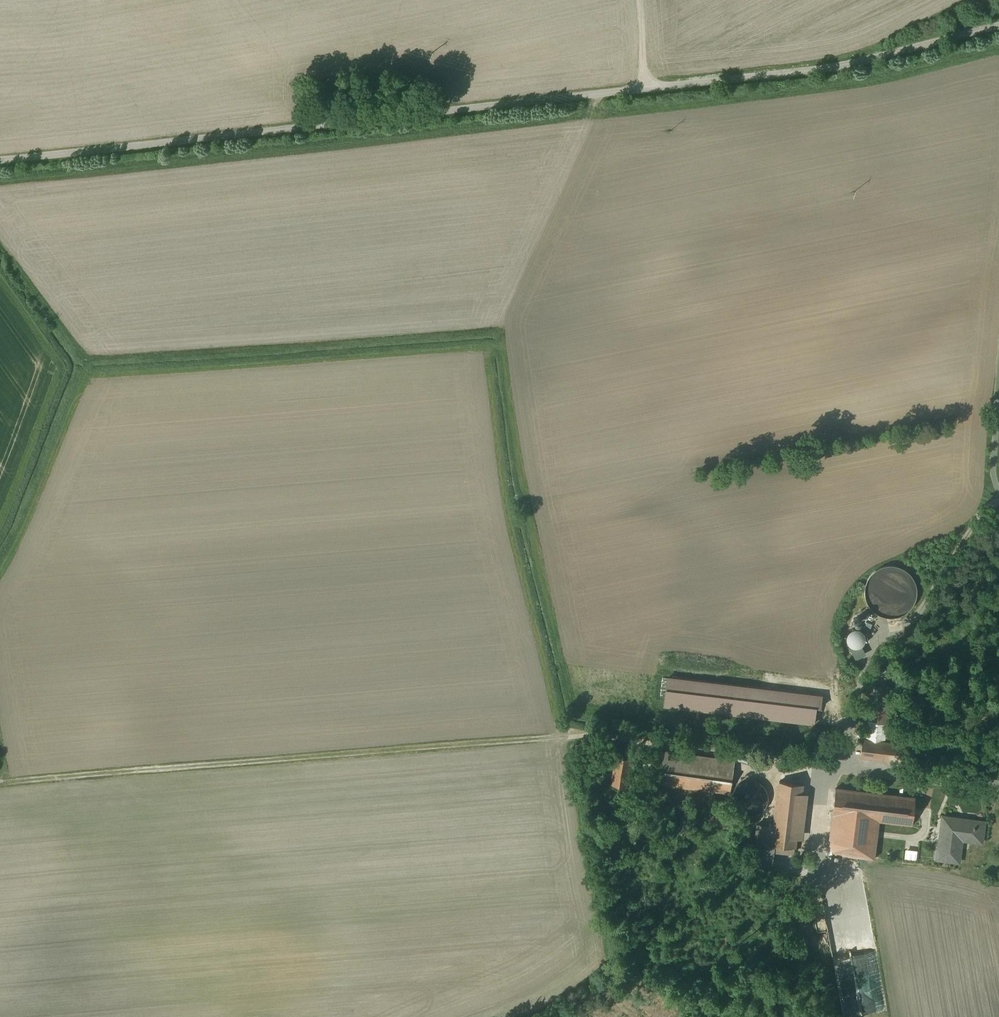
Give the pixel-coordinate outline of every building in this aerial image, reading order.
[(902,615),(906,581),(901,581),(902,575),(897,575),(898,567),(888,566),(887,576),(879,575),(875,612),(902,615)] [(851,635),(861,648),(872,640),(863,627),(851,635)] [(891,687),(873,685),(867,740),(884,742),(891,687)] [(867,740),(863,739),(860,757),(912,763),(914,746),(884,742),(867,740)] [(735,761),(662,751),(658,783),(730,794),(735,761)] [(631,759),(616,756),(612,785),(627,787),(631,759)] [(756,781),(753,780),(750,780),(747,780),(745,781),(742,782),(740,783),(738,785),(736,787),(735,789),(734,791),(733,793),(733,795),(732,798),(733,801),(733,803),(734,805),(735,808),(737,810),(739,812),(741,814),(743,814),(745,815),(748,816),(751,816),(754,816),(757,815),(758,814),(760,813),(761,812),(763,811),(764,810),(766,807),(767,804),(768,802),(768,801),(769,798),(768,794),(768,793),(767,791),(766,788),(764,786),(762,784),(761,783),(759,782),(756,781)] [(802,784),(779,781),(777,800),(800,802),(802,784)] [(915,798),(835,788),(828,853),(875,859),(877,841),(876,841),(876,836),(875,836),(877,821),(912,825),(915,798)] [(963,819),(944,817),(941,839),(940,839),(937,859),(959,862),(961,839),(982,842),(984,822),(983,822),(983,823),(963,820),(963,819)] [(774,826),(757,824),(751,870),(772,872),(774,852),(794,854),(794,847),(772,844),(774,826)] [(797,829),(774,826),(772,844),(794,847),(797,829)] [(917,850),(906,849),(905,859),(916,860),(917,850)]
